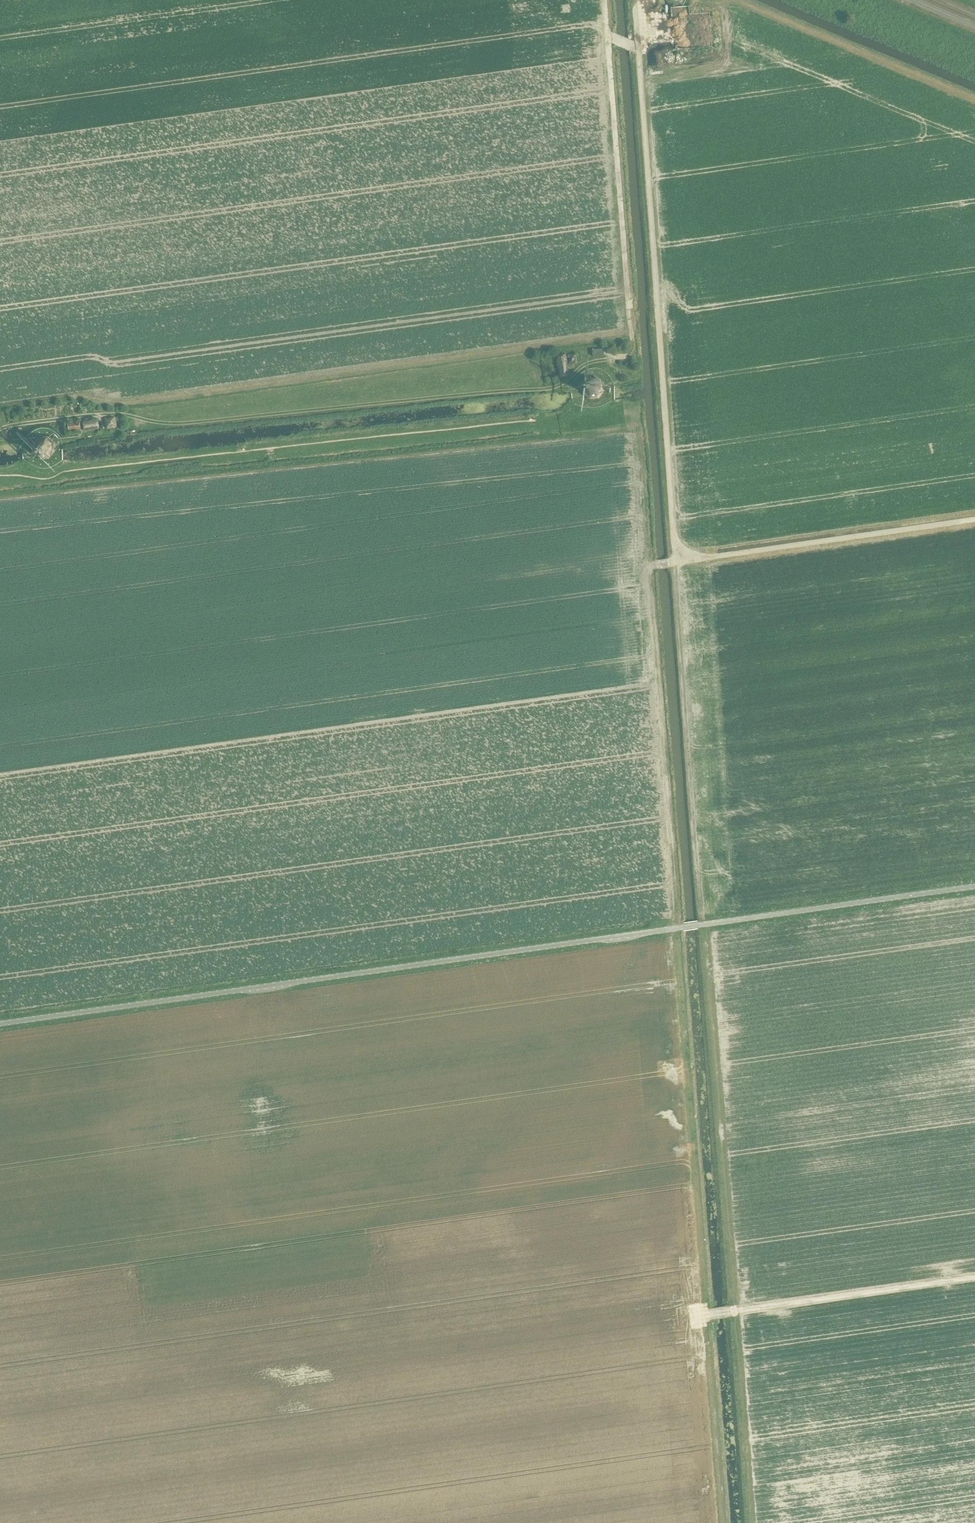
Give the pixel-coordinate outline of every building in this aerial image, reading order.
[(565,354),(557,355),(560,377),(568,375),(565,354)] [(567,356),(569,365),(577,364),(576,355),(567,356)] [(598,398),(603,392),(603,384),(596,378),(588,379),(583,385),(583,393),(590,399),(598,398)] [(107,430),(116,428),(117,427),(116,418),(105,419),(105,420),(107,429),(107,430)] [(99,429),(97,420),(83,422),(85,431),(99,429)] [(47,438),(38,439),(33,445),(34,454),(40,460),(49,459),(54,452),(54,443),(47,438)]
